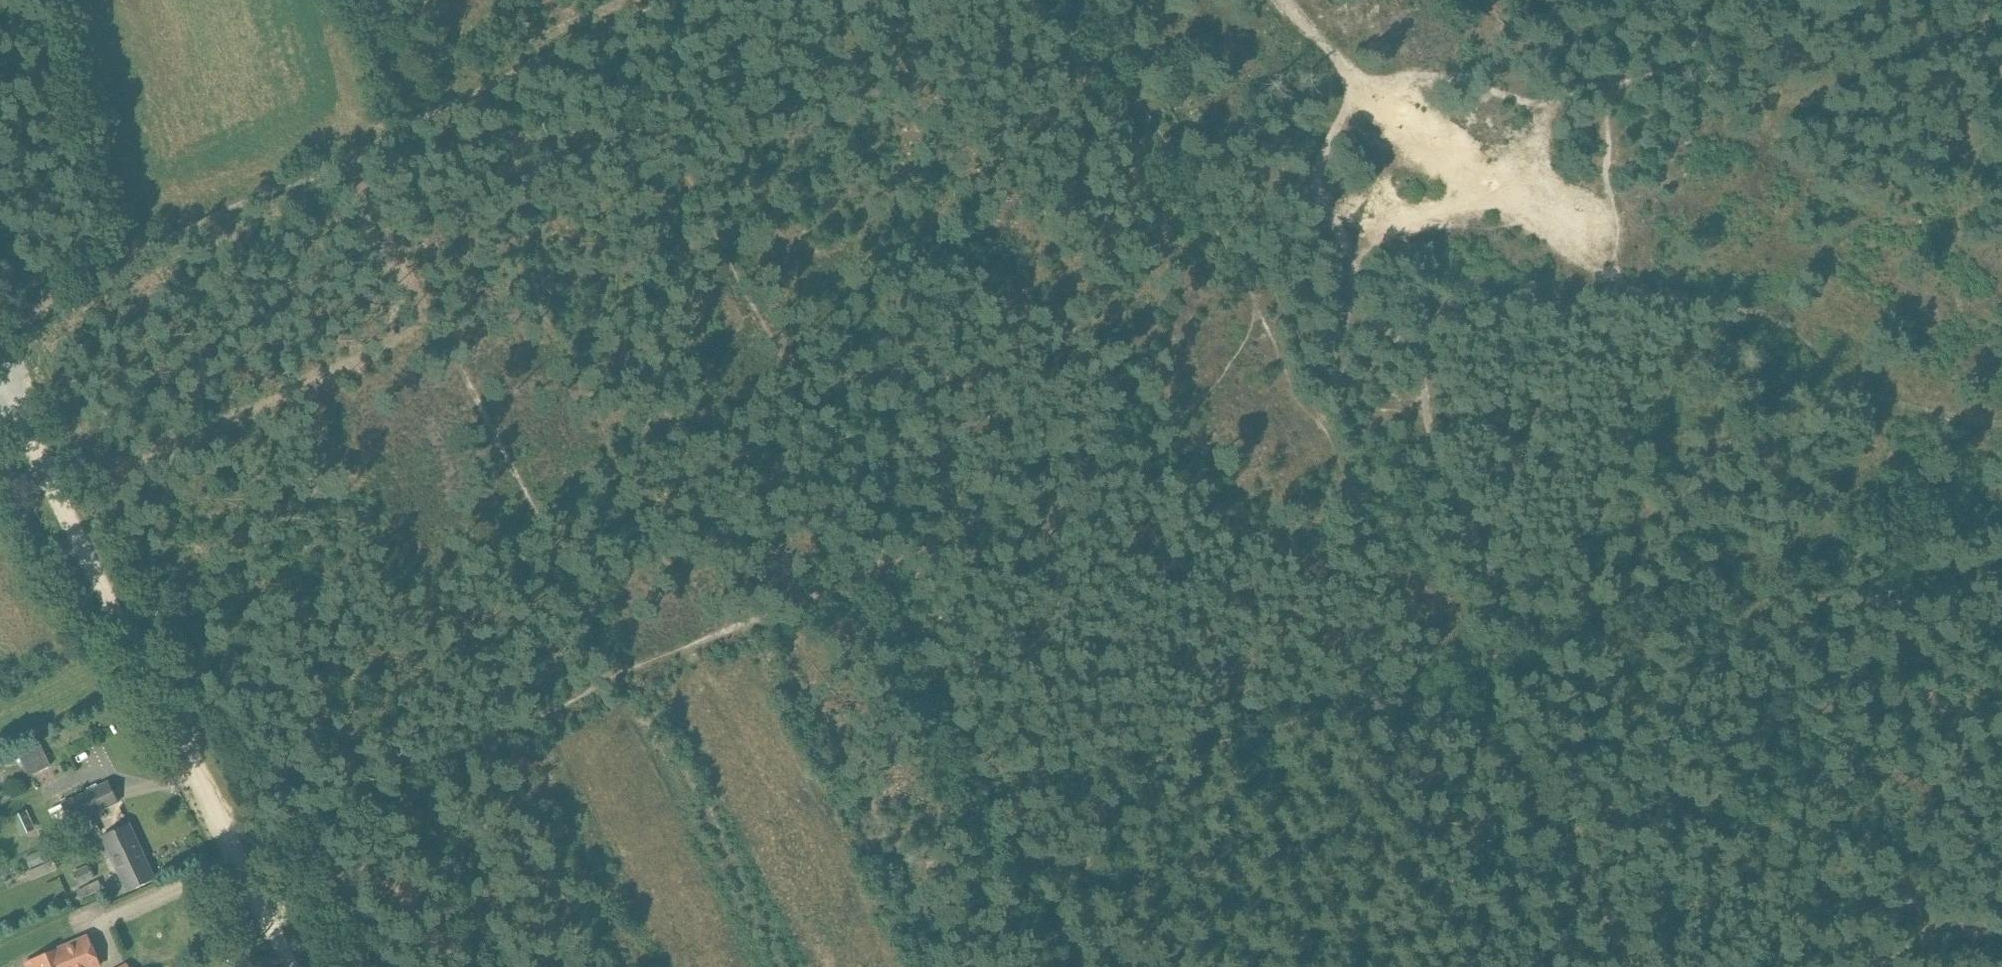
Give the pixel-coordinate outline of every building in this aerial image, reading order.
[(41,745),(21,755),(31,775),(51,765),(41,745)] [(109,781),(62,803),(71,824),(119,802),(109,781)] [(27,813),(15,819),(21,833),(34,827),(27,813)] [(130,823),(102,836),(128,892),(155,879),(130,823)] [(44,851),(28,858),(33,868),(49,860),(44,851)] [(90,867),(77,874),(82,885),(96,879),(90,867)] [(25,963),(26,966),(97,966),(100,966),(88,937),(25,963)]
